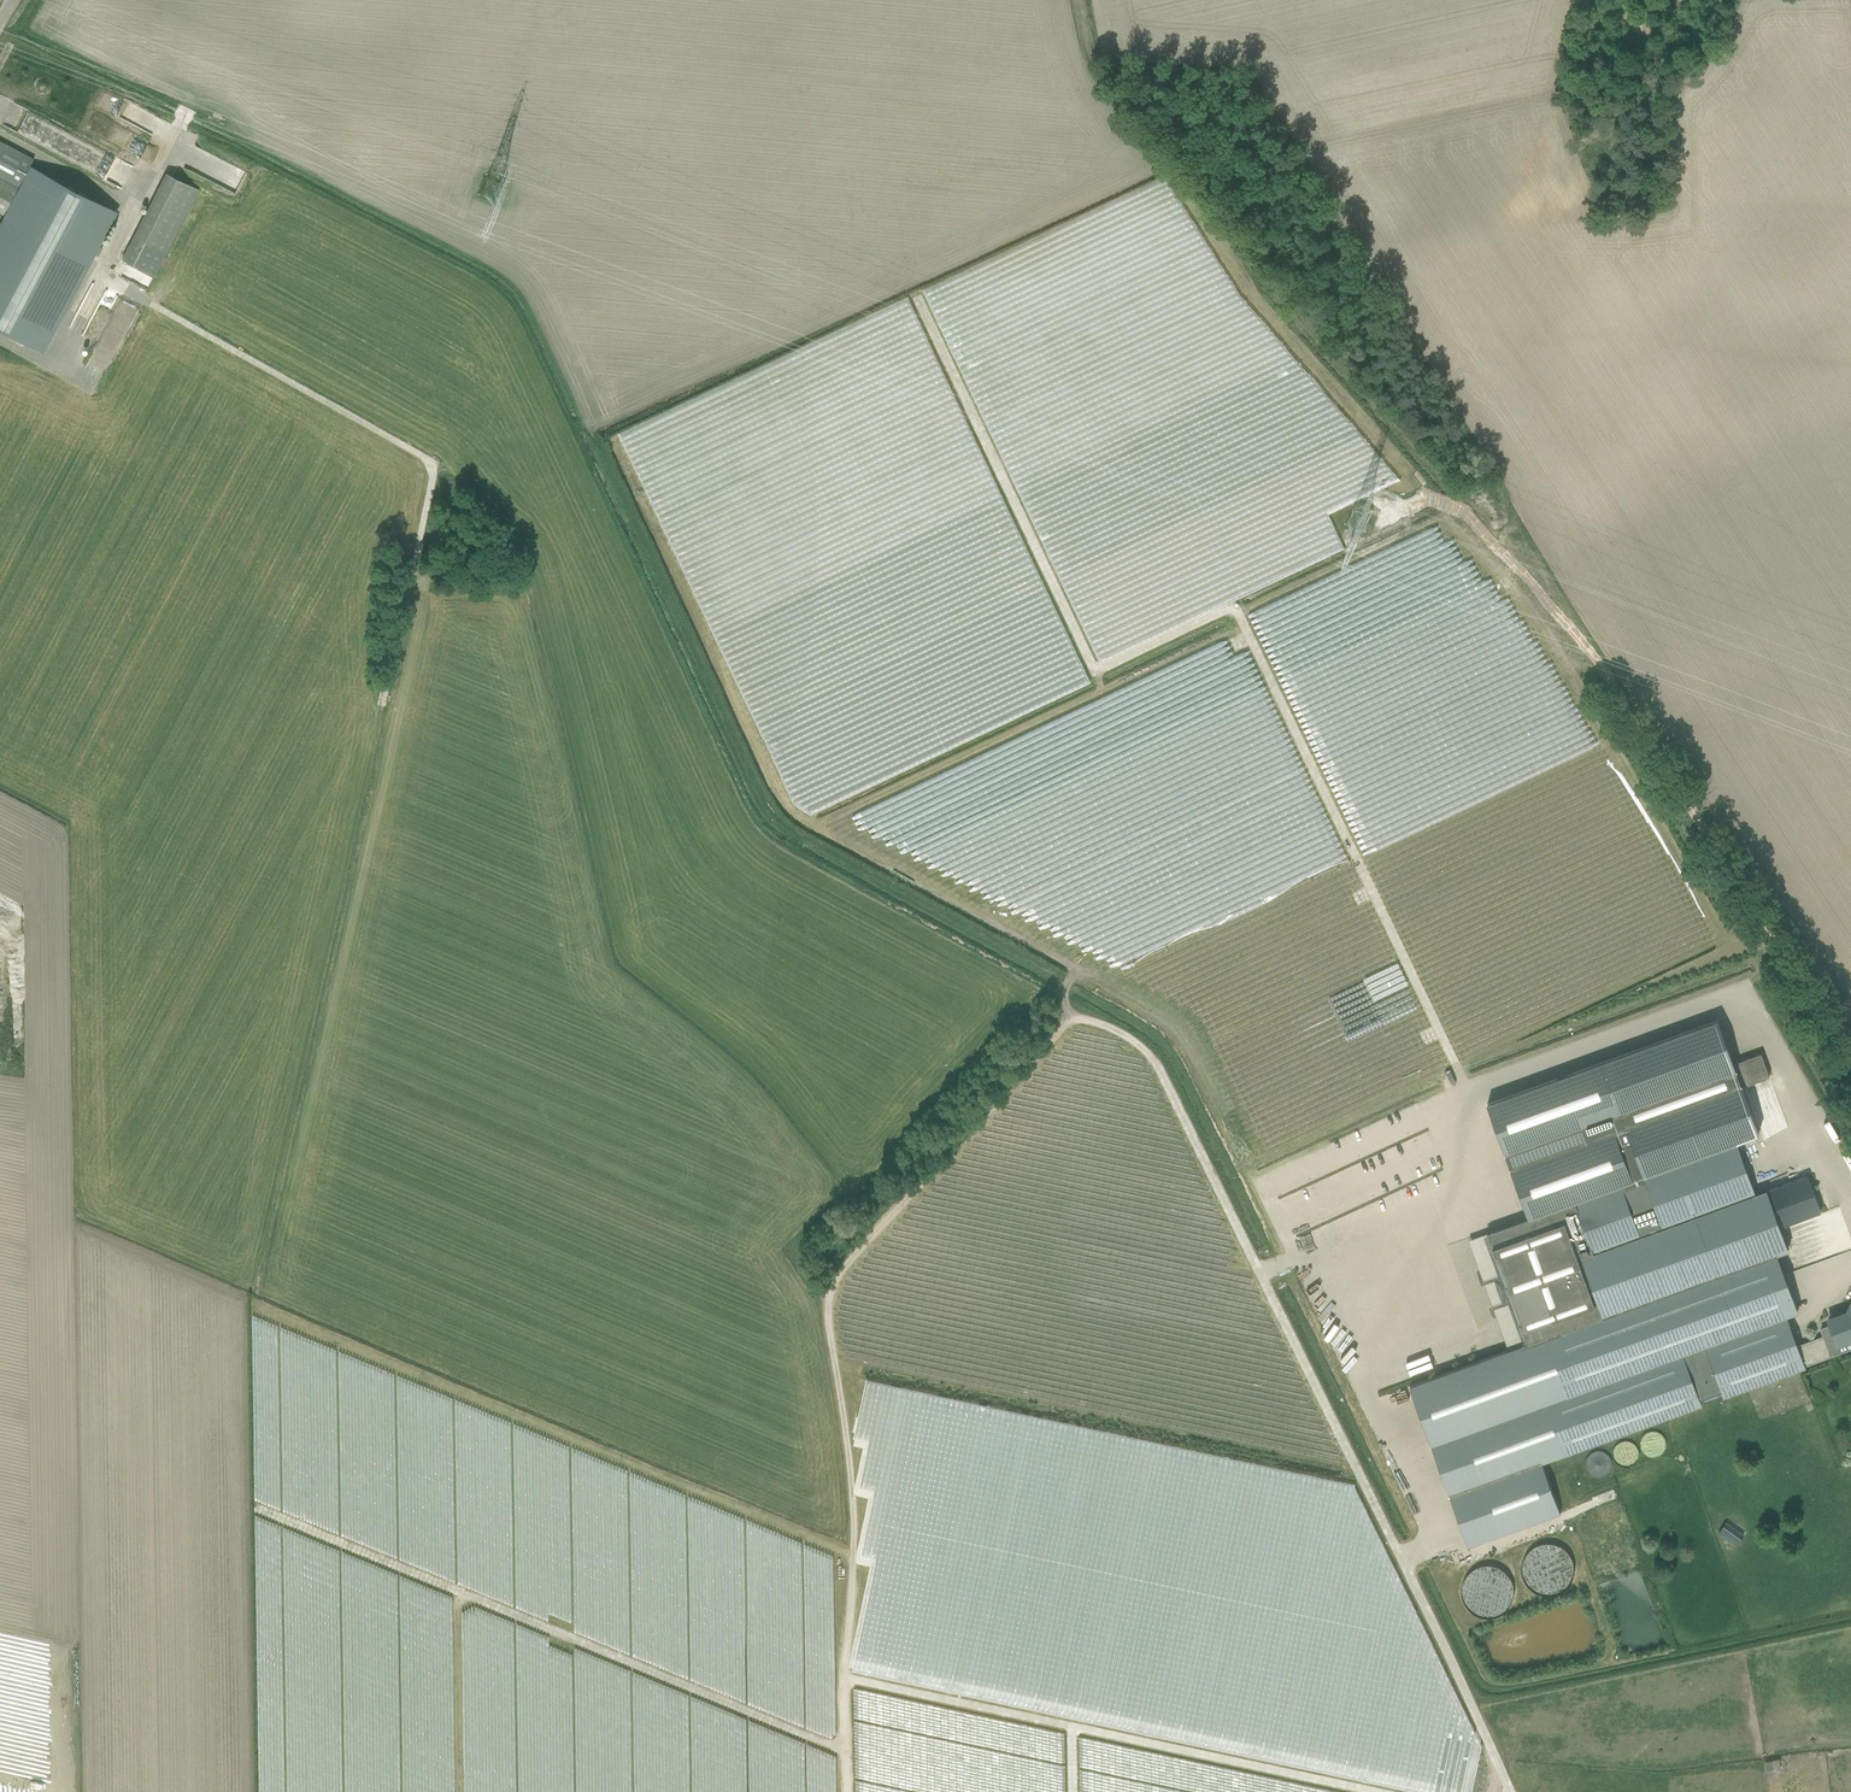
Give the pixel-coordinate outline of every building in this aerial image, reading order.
[(5,214),(33,159),(0,142),(0,212),(5,214)] [(111,206),(30,164),(0,223),(0,324),(39,344),(111,206)] [(122,259),(154,275),(197,190),(165,174),(122,259)] [(69,325),(83,333),(92,318),(78,309),(69,325)] [(1369,446),(1365,449),(1383,469),(1387,465),(1369,446)] [(987,541),(986,586),(1001,627),(1014,622),(1013,647),(1023,674),(1031,674),(1023,680),(1033,706),(1087,685),(1043,570),(1057,565),(1095,661),(1170,632),(1119,565),(1118,610),(1084,565),(1103,550),(1101,550),(1093,530),(1054,529),(1053,532),(1021,489),(1044,549),(1021,557),(1011,531),(991,530),(995,535),(987,541)] [(770,751),(789,798),(810,813),(821,809),(824,806),(835,801),(838,798),(821,804),(819,798),(820,798),(816,788),(810,796),(806,794),(808,791),(806,785),(793,776),(791,772),(778,763),(781,759),(774,754),(770,744),(764,739),(768,749),(770,751)] [(1357,905),(1369,900),(1363,888),(1351,893),(1357,905)] [(1717,1020),(1486,1104),(1528,1218),(1574,1201),(1574,1202),(1621,1185),(1623,1189),(1644,1181),(1643,1177),(1691,1160),(1737,1143),(1759,1135),(1741,1086),(1769,1076),(1761,1053),(1733,1063),(1717,1020)] [(1410,1386),(1468,1546),(1560,1512),(1542,1462),(1561,1455),(1702,1405),(1700,1400),(1720,1392),(1722,1397),(1794,1371),(1805,1367),(1804,1365),(1832,1355),(1850,1348),(1850,1306),(1848,1312),(1829,1319),(1831,1325),(1821,1329),(1824,1336),(1797,1346),(1786,1316),(1798,1311),(1777,1253),(1788,1249),(1780,1227),(1820,1212),(1807,1175),(1755,1194),(1737,1143),(1691,1160),(1643,1177),(1644,1181),(1623,1189),(1621,1185),(1574,1202),(1576,1207),(1593,1254),(1582,1258),(1603,1316),(1544,1337),(1508,1350),(1410,1386)] [(1528,1218),(1487,1233),(1489,1239),(1520,1324),(1501,1331),(1508,1350),(1544,1337),(1603,1316),(1582,1258),(1593,1254),(1576,1207),(1574,1202),(1574,1201),(1528,1218)] [(1303,1291),(1306,1306),(1324,1302),(1321,1287),(1303,1291)] [(1642,1449),(1660,1450),(1660,1435),(1643,1435),(1642,1449)] [(1623,1458),(1632,1453),(1626,1441),(1617,1446),(1623,1458)] [(1603,1453),(1588,1454),(1589,1468),(1604,1467),(1603,1453)] [(1729,1519),(1718,1529),(1733,1545),(1744,1535),(1729,1519)] [(1765,1770),(1780,1769),(1780,1759),(1764,1760),(1765,1770)]
